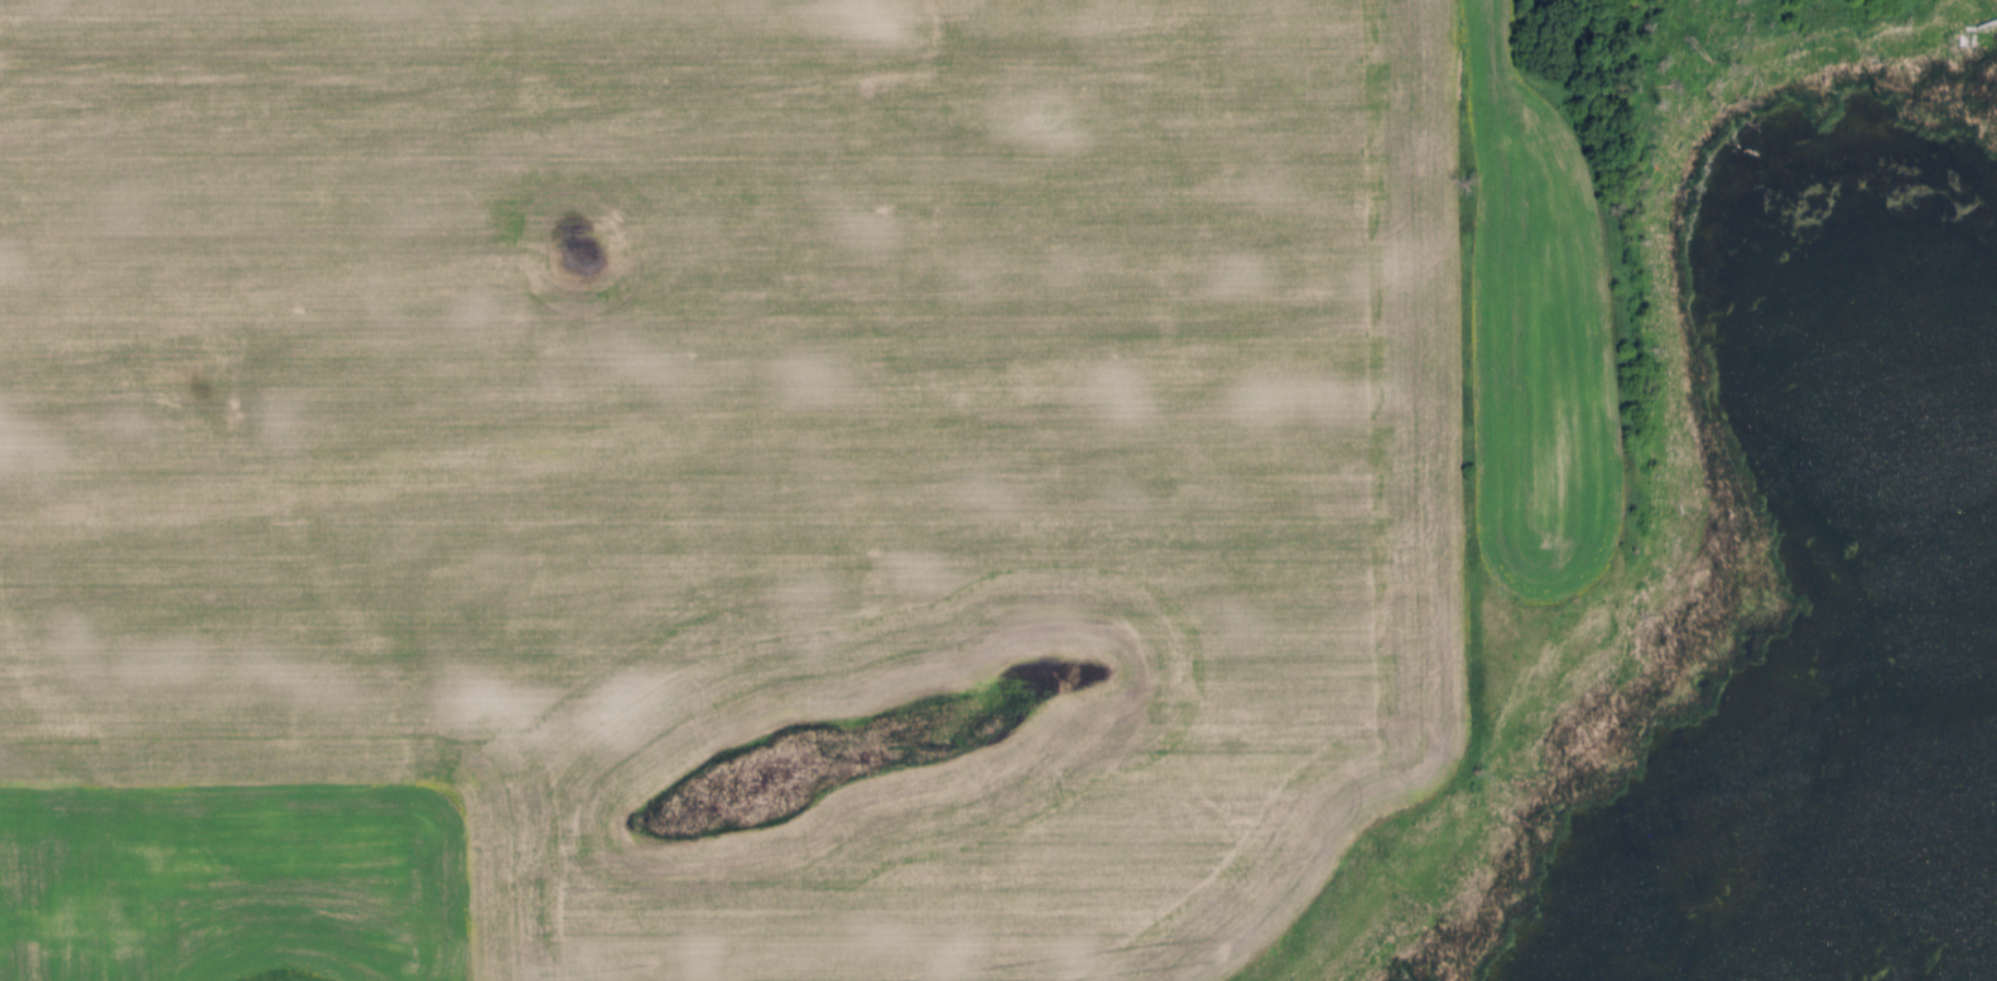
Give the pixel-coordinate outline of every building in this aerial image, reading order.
[(1978,64),(1974,49),(1968,50),(1973,66),(1978,64)]
